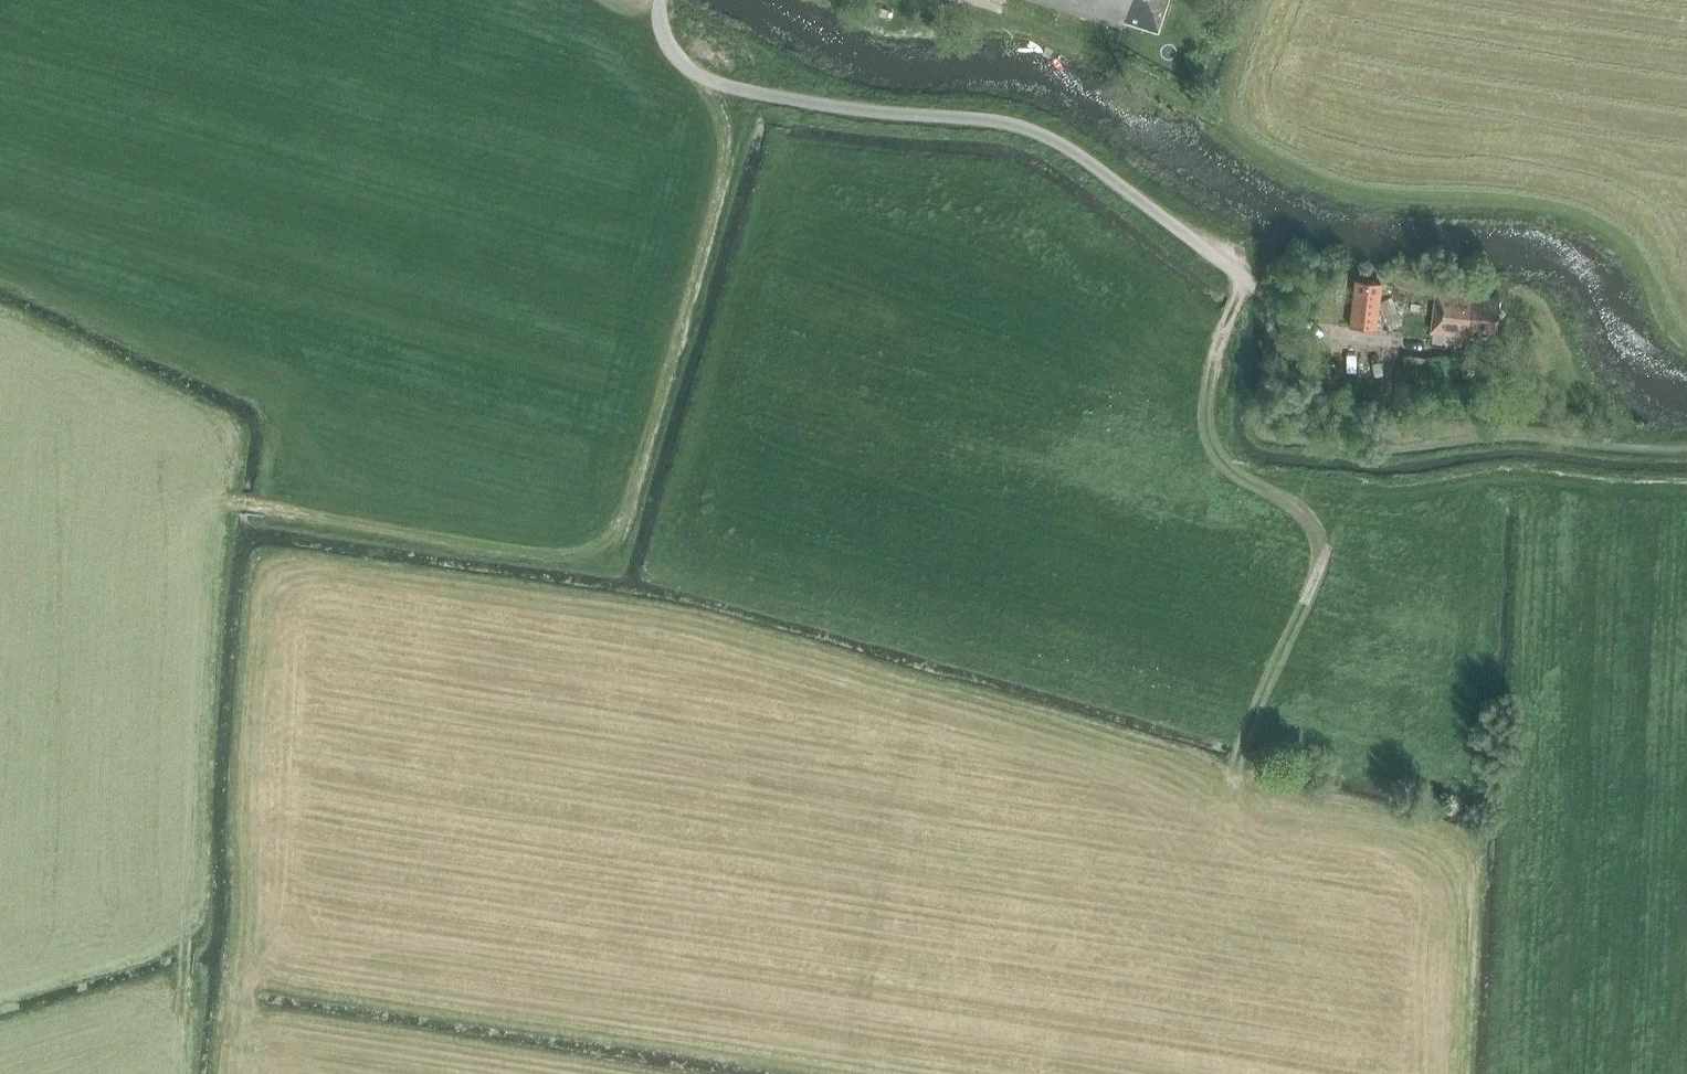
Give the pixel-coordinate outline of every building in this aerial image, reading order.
[(1120,27),(1122,20),(1156,31),(1166,0),(1035,0),(1120,27)] [(1353,281),(1347,326),(1348,326),(1373,329),(1379,284),(1353,281)] [(1432,307),(1429,332),(1430,332),(1465,336),(1466,328),(1494,332),(1498,299),(1485,297),(1485,293),(1469,291),(1469,295),(1434,291),(1432,307)] [(1443,380),(1446,361),(1402,356),(1400,374),(1443,380)]
